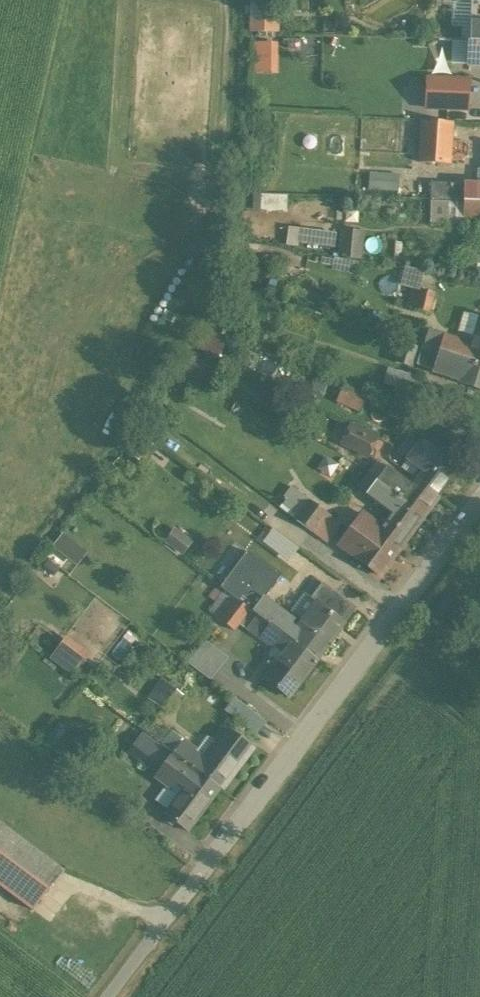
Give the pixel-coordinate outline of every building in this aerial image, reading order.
[(471,0),(451,0),(450,39),(469,39),(471,0)] [(477,0),(471,0),(469,39),(469,41),(479,42),(479,0),(477,0)] [(362,33),(321,32),(320,47),(362,47),(362,33)] [(439,54),(469,55),(469,41),(469,39),(450,39),(440,38),(439,54)] [(469,41),(469,55),(468,65),(479,66),(479,42),(469,41)] [(468,81),(427,79),(426,108),(467,109),(468,81)] [(450,125),(420,123),(417,162),(447,164),(450,125)] [(372,170),(373,188),(402,188),(402,170),(372,170)] [(464,186),(448,186),(448,201),(463,201),(464,186)] [(464,186),(463,201),(479,202),(479,187),(464,186)] [(255,209),(290,209),(290,193),(255,192),(255,209)] [(463,201),(463,203),(463,218),(479,219),(479,202),(463,201)] [(430,202),(429,224),(464,226),(464,219),(479,220),(479,219),(463,218),(463,203),(430,202)] [(344,225),(341,254),(366,256),(368,228),(344,225)] [(434,293),(412,287),(407,306),(429,313),(434,293)] [(471,346),(458,341),(459,338),(445,333),(444,337),(439,351),(479,363),(479,317),(471,346)] [(432,331),(429,329),(423,346),(439,351),(444,337),(432,333),(432,331)] [(415,347),(399,342),(393,361),(409,366),(415,347)] [(422,346),(416,365),(458,378),(457,382),(479,389),(479,363),(439,351),(423,346),(422,346)] [(197,356),(187,372),(211,386),(221,370),(197,356)] [(415,376),(388,368),(383,384),(411,391),(415,376)] [(364,410),(370,391),(345,382),(338,401),(364,410)] [(376,438),(350,426),(342,444),(367,457),(376,438)] [(141,431),(127,448),(148,463),(161,446),(141,431)] [(434,451),(421,441),(407,460),(421,470),(414,479),(438,497),(459,468),(435,450),(434,451)] [(327,451),(315,467),(332,479),(343,463),(327,451)] [(410,484),(387,467),(377,480),(424,516),(425,517),(425,516),(438,498),(439,498),(438,497),(414,479),(413,479),(410,484)] [(377,480),(376,480),(376,481),(366,494),(389,512),(379,526),(379,527),(372,535),(396,553),(397,552),(424,516),(377,480)] [(327,513),(311,501),(296,520),(312,532),(327,513)] [(327,513),(312,532),(325,542),(340,523),(327,513)] [(379,526),(362,514),(362,515),(357,515),(351,523),(351,528),(339,545),(380,576),(398,553),(397,552),(396,553),(372,535),(379,527),(379,526)] [(344,623),(317,603),(303,622),(306,624),(300,633),(289,625),(292,621),(263,599),(270,589),(287,565),(258,542),(269,527),(258,519),(227,560),(238,568),(222,590),(224,591),(248,610),(249,610),(256,616),(316,660),(344,623)] [(185,554),(196,539),(178,525),(166,540),(185,554)] [(355,608),(322,583),(310,598),(317,603),(344,623),(355,608)] [(248,610),(224,591),(209,612),(233,631),(248,610)] [(316,660),(256,616),(246,630),(272,649),(274,646),(284,654),(265,680),(289,698),(316,660)] [(76,675),(94,650),(70,633),(52,657),(76,675)] [(208,637),(190,660),(214,678),(231,655),(208,637)] [(149,695),(172,712),(186,693),(164,676),(149,695)] [(226,711),(260,734),(270,719),(236,696),(226,711)] [(174,754),(221,789),(251,750),(227,732),(205,761),(194,752),(196,749),(174,733),(164,747),(174,754)] [(189,832),(221,789),(174,754),(156,778),(168,786),(175,785),(177,783),(184,788),(164,814),(189,832)] [(60,861),(0,816),(0,882),(28,903),(60,861)]
